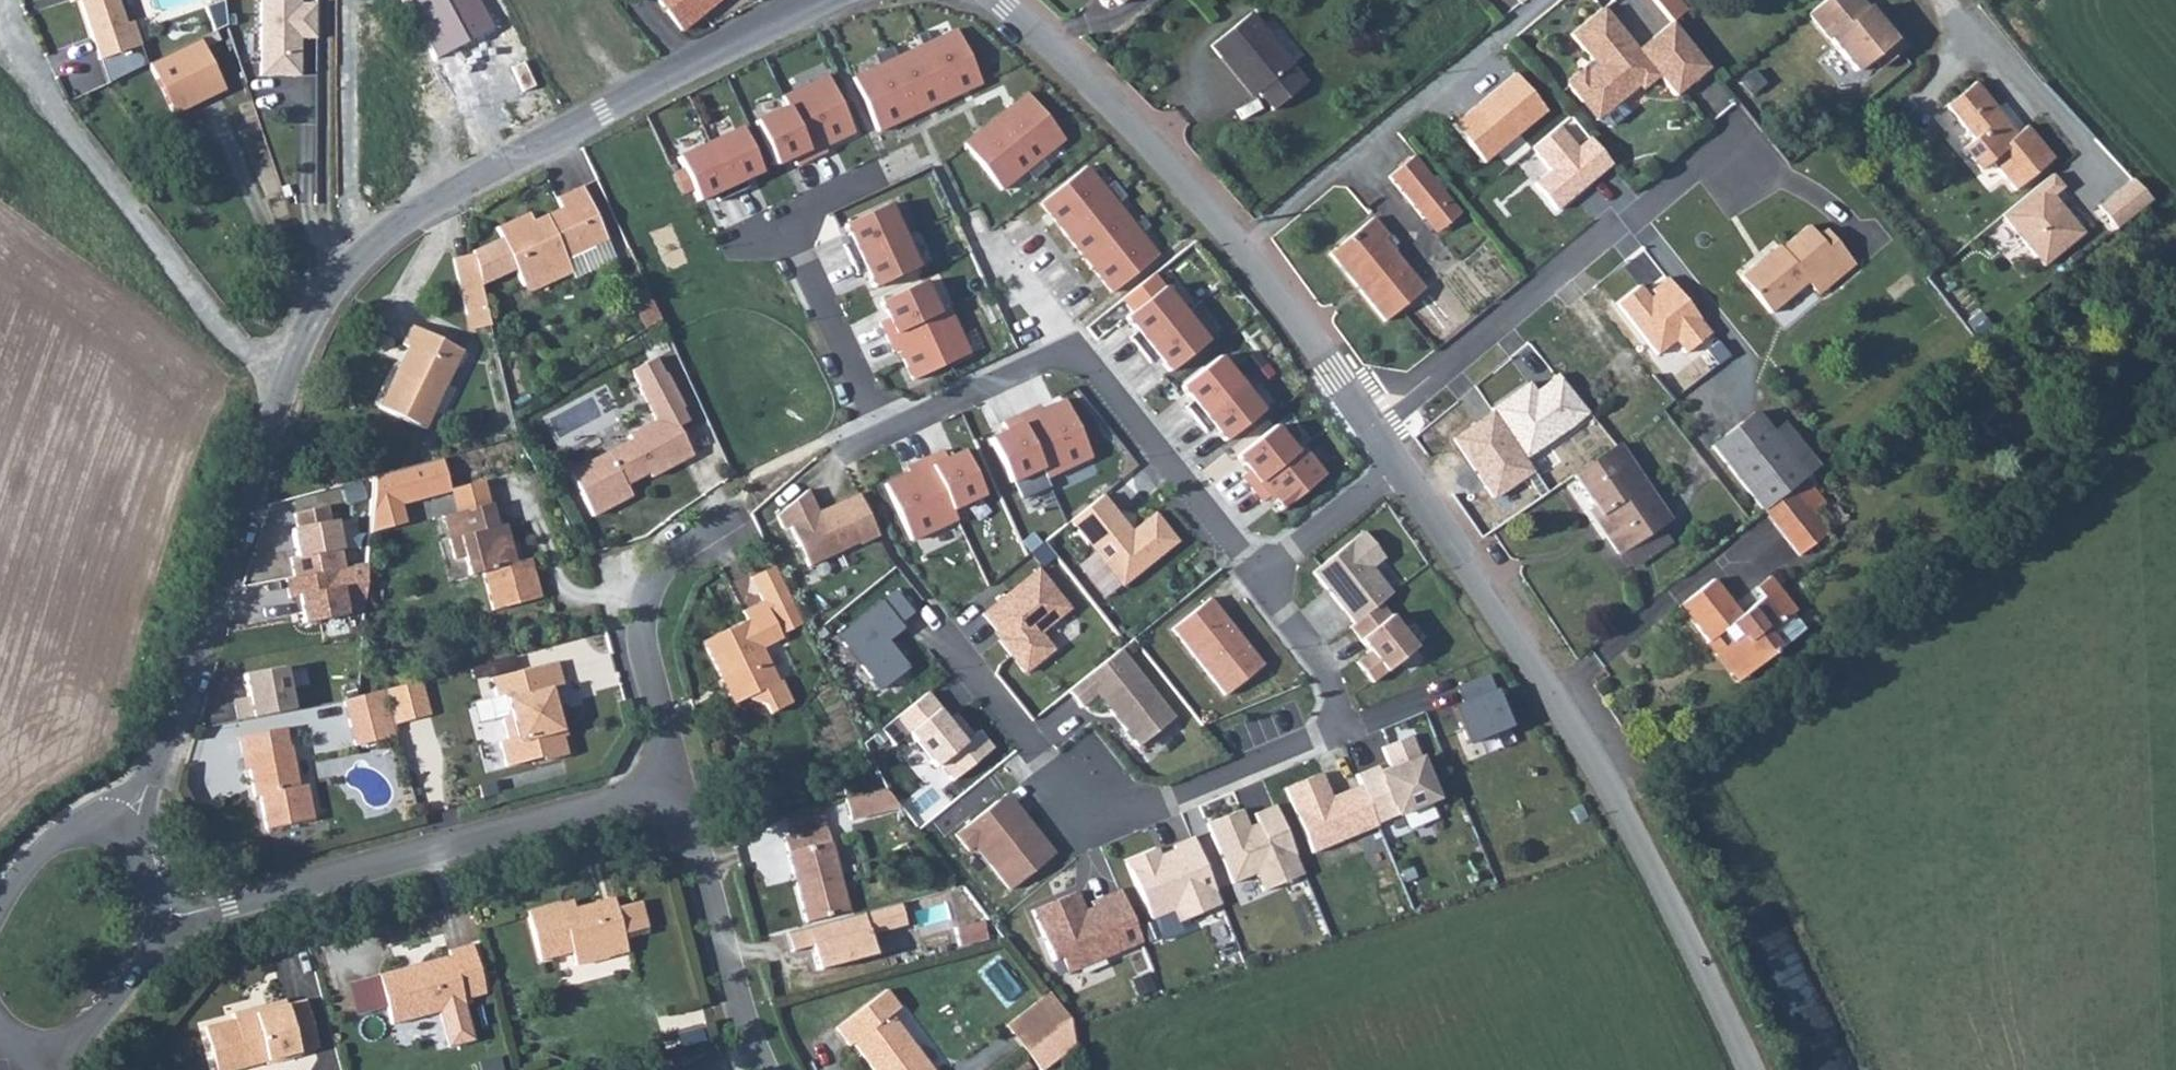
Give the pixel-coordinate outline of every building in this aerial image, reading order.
[(104,60),(145,44),(136,21),(129,23),(119,0),(81,0),(104,60)] [(218,3),(257,3),(258,80),(299,81),(299,43),(316,43),(316,8),(298,9),(298,0),(218,0),(218,3)] [(435,58),(495,29),(479,0),(406,0),(435,58)] [(683,35),(727,0),(657,0),(683,35)] [(1118,9),(1128,0),(1110,0),(1118,9)] [(1662,19),(1676,8),(1670,0),(1646,0),(1662,19)] [(1801,14),(1848,69),(1865,55),(1873,64),(1897,44),(1880,23),(1872,23),(1852,0),(1818,0),(1801,14)] [(1701,64),(1662,19),(1629,48),(1593,6),(1561,33),(1590,66),(1583,72),(1571,70),(1561,79),(1560,85),(1574,101),(1592,121),(1607,123),(1620,110),(1611,100),(1631,82),(1639,83),(1651,73),(1667,93),(1701,64)] [(1224,58),(1257,97),(1273,116),(1307,88),(1248,19),(1209,52),(1218,63),(1224,58)] [(958,30),(855,76),(879,129),(982,83),(958,30)] [(196,44),(149,67),(173,117),(220,94),(196,44)] [(1251,102),(1257,97),(1224,58),(1218,63),(1251,102)] [(783,95),(787,105),(811,158),(827,151),(824,145),(854,131),(828,75),(783,95)] [(1513,76),(1452,125),(1482,163),(1544,114),(1513,76)] [(2004,188),(2044,156),(2017,124),(2009,131),(1966,81),(1936,105),(1964,139),(1952,149),(1968,171),(1982,161),(2004,188)] [(1027,94),(965,143),(1002,189),(1064,139),(1027,94)] [(787,105),(755,119),(776,163),(792,155),(796,164),(811,158),(787,105)] [(741,128),(708,143),(733,196),(748,189),(743,179),(760,171),(741,128)] [(1562,128),(1536,148),(1553,170),(1537,183),(1557,208),(1613,165),(1589,135),(1576,146),(1562,128)] [(708,143),(678,158),(698,201),(714,193),(718,201),(733,196),(708,143)] [(1437,235),(1460,215),(1414,160),(1391,182),(1437,235)] [(1089,166),(1042,202),(1114,292),(1160,255),(1089,166)] [(2045,172),(1995,213),(2038,263),(2077,231),(2045,193),(2055,185),(2045,172)] [(2129,176),(2095,204),(2114,226),(2147,199),(2129,176)] [(564,254),(605,235),(581,182),(554,194),(558,206),(529,219),(519,223),(516,216),(496,226),(500,236),(470,249),(471,253),(478,283),(514,266),(522,283),(568,262),(564,254)] [(888,204),(845,224),(852,240),(844,244),(850,259),(903,234),(888,204)] [(519,223),(529,219),(526,212),(516,216),(519,223)] [(1382,323),(1415,293),(1376,246),(1382,242),(1364,222),(1323,257),(1382,323)] [(1742,260),(1728,272),(1763,316),(1801,285),(1807,292),(1845,261),(1819,229),(1813,236),(1801,224),(1749,268),(1742,260)] [(903,234),(850,259),(858,274),(867,270),(874,287),(918,267),(903,234)] [(608,243),(605,235),(564,254),(568,262),(608,243)] [(478,283),(471,253),(452,259),(466,314),(484,310),(478,283)] [(1642,286),(1620,303),(1659,351),(1674,339),(1686,354),(1712,333),(1667,276),(1650,289),(1654,293),(1650,297),(1642,286)] [(924,280),(880,300),(888,318),(881,322),(887,335),(939,312),(924,280)] [(1163,287),(1125,317),(1137,331),(1130,337),(1140,349),(1185,314),(1163,287)] [(661,319),(648,289),(634,296),(648,327),(661,319)] [(949,308),(939,312),(887,335),(894,350),(900,347),(914,378),(969,353),(949,308)] [(484,310),(466,314),(470,329),(487,325),(484,310)] [(1208,342),(1185,314),(1140,349),(1151,363),(1158,357),(1170,372),(1208,342)] [(460,350),(411,326),(401,344),(407,348),(377,407),(422,428),(460,350)] [(1219,357),(1181,387),(1193,401),(1186,407),(1196,419),(1241,384),(1219,357)] [(1528,380),(1492,406),(1494,410),(1524,456),(1586,412),(1558,372),(1534,389),(1528,380)] [(1264,412),(1241,384),(1196,419),(1207,433),(1214,427),(1226,442),(1264,412)] [(1032,407),(1015,415),(1040,468),(1045,479),(1093,457),(1066,398),(1035,412),(1032,407)] [(676,427),(689,420),(684,410),(668,418),(668,416),(627,438),(629,442),(566,474),(588,516),(628,497),(622,486),(647,473),(649,477),(691,455),(690,452),(676,427)] [(1524,456),(1494,410),(1452,438),(1493,500),(1535,472),(1524,456)] [(1704,448),(1756,513),(1785,489),(1800,478),(1764,435),(1746,413),(1704,448)] [(1006,430),(989,438),(1009,482),(1040,468),(1015,415),(1002,422),(1006,430)] [(702,445),(689,420),(676,427),(690,452),(702,445)] [(1800,478),(1811,469),(1777,424),(1764,435),(1800,478)] [(1274,426),(1237,456),(1248,470),(1241,476),(1252,488),(1296,452),(1274,426)] [(1613,556),(1615,554),(1651,526),(1663,518),(1611,445),(1566,478),(1603,529),(1598,535),(1613,556)] [(1298,455),(1296,452),(1252,488),(1262,502),(1270,496),(1282,511),(1324,476),(1303,450),(1298,455)] [(984,495),(962,451),(946,459),(942,451),(928,456),(953,510),(984,495)] [(953,510),(928,456),(911,464),(913,469),(882,484),(910,543),(958,521),(953,510)] [(1785,489),(1756,513),(1792,558),(1820,535),(1785,489)] [(776,516),(782,528),(788,525),(807,566),(858,542),(859,544),(878,535),(858,493),(817,512),(807,490),(776,516)] [(1102,494),(1068,521),(1121,587),(1178,541),(1155,512),(1128,534),(1122,528),(1127,524),(1102,494)] [(346,568),(337,503),(290,510),(299,574),(346,568)] [(494,503),(451,514),(457,538),(450,541),(455,558),(464,556),(469,575),(483,572),(492,608),(539,595),(530,557),(522,559),(520,551),(515,553),(512,543),(507,524),(500,526),(494,503)] [(457,538),(451,514),(444,516),(450,541),(457,538)] [(1651,526),(1615,554),(1627,568),(1661,540),(1651,526)] [(1363,532),(1313,571),(1354,624),(1380,603),(1393,593),(1372,567),(1384,558),(1363,532)] [(1200,561),(1194,566),(1200,573),(1206,568),(1200,561)] [(784,582),(776,566),(750,579),(759,594),(784,582)] [(1038,569),(982,613),(996,630),(1000,627),(1006,635),(999,640),(1024,672),(1053,649),(1040,632),(1069,609),(1038,569)] [(1721,646),(1741,675),(1800,629),(1764,577),(1748,589),(1756,601),(1735,617),(1708,582),(1677,607),(1701,641),(1718,628),(1727,642),(1721,646)] [(784,582),(759,594),(763,602),(742,613),(743,619),(701,641),(719,677),(723,675),(737,701),(747,696),(766,703),(770,712),(792,700),(781,679),(778,680),(761,645),(780,635),(770,616),(794,604),(784,582)] [(898,623),(911,613),(894,591),(836,636),(879,691),(908,668),(886,641),(902,628),(898,623)] [(1210,599),(1172,629),(1224,695),(1262,665),(1210,599)] [(1380,603),(1354,624),(1350,627),(1369,651),(1355,661),(1372,681),(1415,647),(1380,603)] [(1730,684),(1741,675),(1721,646),(1727,642),(1718,628),(1701,641),(1698,643),(1730,684)] [(1119,648),(1067,690),(1080,707),(1096,694),(1113,715),(1117,712),(1124,722),(1121,724),(1137,745),(1174,716),(1119,648)] [(557,659),(492,677),(497,696),(505,694),(508,709),(503,720),(507,738),(501,740),(507,767),(542,756),(543,761),(569,754),(563,735),(566,734),(558,704),(553,701),(550,687),(563,683),(557,659)] [(295,684),(310,683),(309,665),(245,669),(246,694),(237,695),(238,715),(296,711),(295,684)] [(1453,709),(1467,743),(1507,728),(1487,676),(1458,687),(1464,704),(1453,709)] [(430,713),(421,679),(404,684),(413,718),(430,713)] [(404,684),(383,689),(392,724),(413,718),(404,684)] [(383,689),(376,691),(388,736),(395,734),(392,724),(383,689)] [(376,691),(356,696),(342,700),(354,745),(388,736),(376,691)] [(927,692),(893,717),(933,768),(938,764),(951,781),(993,750),(979,731),(972,737),(955,714),(946,721),(937,710),(939,708),(927,692)] [(248,756),(250,768),(255,796),(259,796),(266,826),(314,818),(306,783),(300,784),(287,726),(238,735),(242,757),(248,756)] [(1499,732),(1476,741),(1481,753),(1504,743),(1499,732)] [(1377,766),(1356,775),(1360,786),(1375,823),(1436,799),(1411,737),(1382,748),(1391,771),(1380,775),(1377,766)] [(1333,804),(1320,773),(1284,787),(1311,853),(1377,826),(1375,823),(1360,786),(1339,795),(1341,800),(1333,804)] [(849,817),(896,804),(881,786),(844,797),(849,817)] [(997,800),(953,834),(966,850),(973,845),(1009,890),(1054,855),(1023,816),(1014,822),(997,800)] [(1240,810),(1205,824),(1230,885),(1254,875),(1261,892),(1302,875),(1274,805),(1253,814),(1260,832),(1251,836),(1240,810)] [(825,826),(781,836),(805,921),(847,910),(825,826)] [(1154,850),(1129,861),(1152,918),(1175,908),(1181,922),(1221,905),(1194,839),(1172,847),(1176,857),(1160,864),(1154,850)] [(1077,892),(1030,910),(1050,960),(1061,956),(1067,971),(1140,942),(1120,890),(1089,902),(1094,914),(1087,917),(1077,892)] [(558,901),(527,910),(539,958),(572,950),(575,962),(626,949),(612,894),(559,907),(558,901)] [(905,902),(786,931),(792,955),(812,949),(817,970),(880,954),(875,934),(911,925),(905,902)] [(472,940),(447,946),(449,953),(380,970),(393,1022),(438,1011),(447,1046),(476,1039),(465,997),(485,991),(472,940)] [(1108,957),(1082,967),(1087,982),(1114,973),(1108,957)] [(891,1017),(898,1011),(885,993),(833,1033),(846,1051),(851,1047),(869,1069),(931,1069),(891,1017)] [(1026,1052),(1071,1017),(1052,996),(1009,1031),(1026,1052)] [(249,1064),(268,1058),(270,1062),(301,1054),(300,1050),(318,1045),(305,998),(287,1003),(285,997),(234,1010),(236,1017),(207,1025),(219,1069),(226,1069),(249,1064)] [(1071,1017),(1026,1052),(1040,1069),(1077,1043),(1071,1017)]
